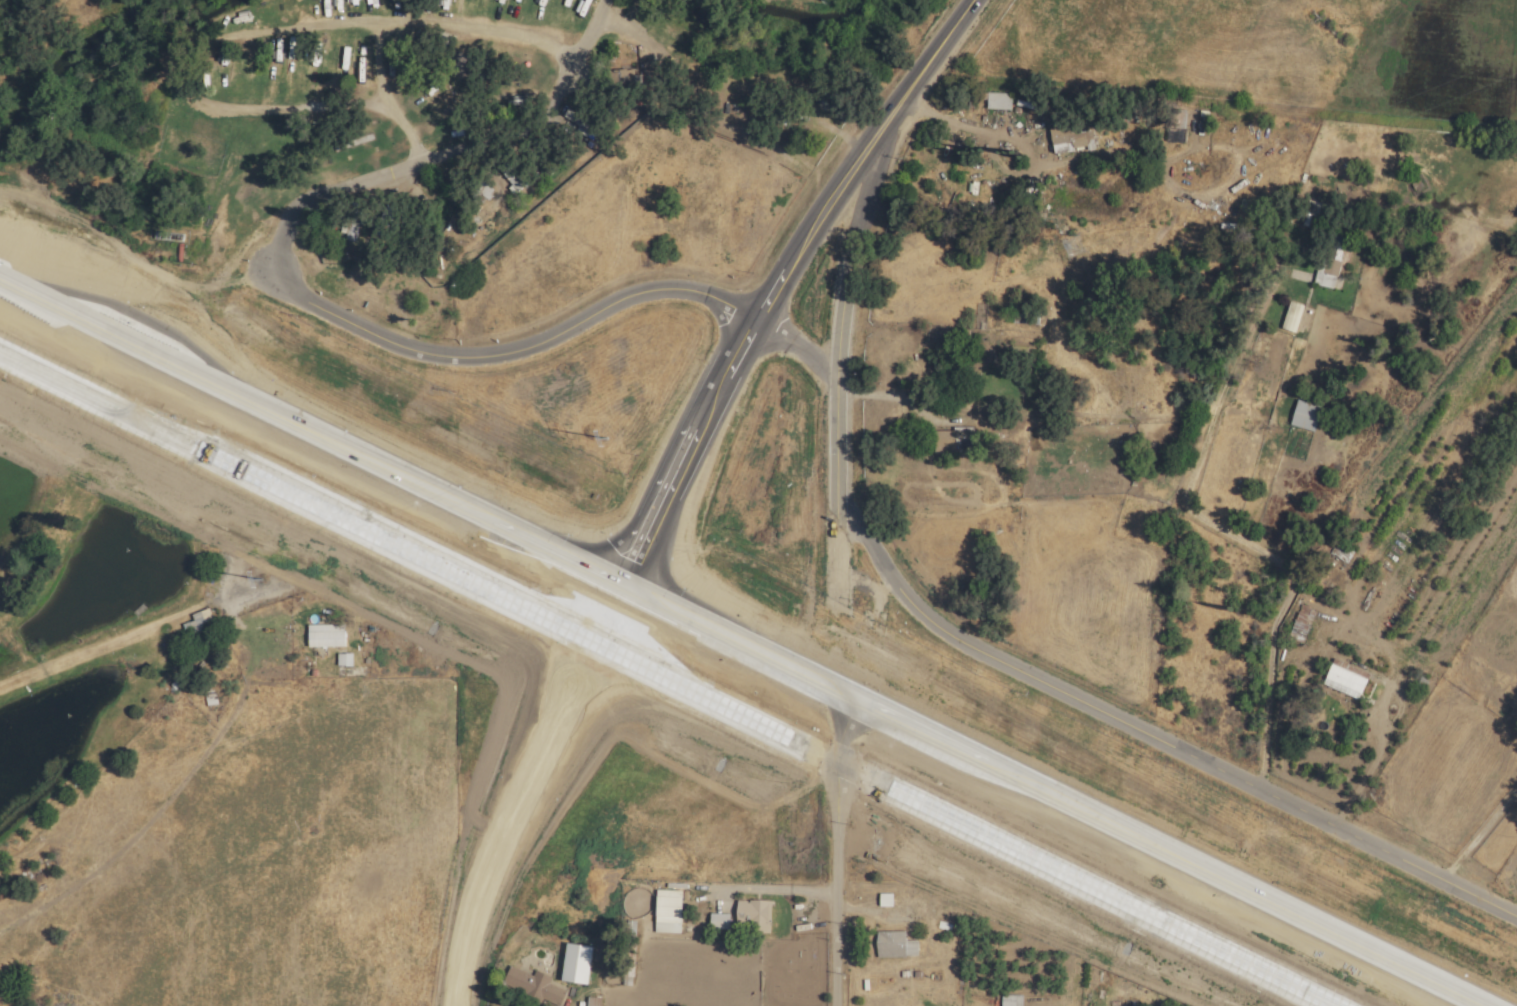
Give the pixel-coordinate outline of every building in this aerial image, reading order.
[(1009,109),(1009,93),(985,93),(985,109),(1009,109)] [(1185,110),(1168,110),(1168,143),(1184,143),(1185,110)] [(1094,148),(1090,123),(1048,128),(1052,154),(1094,148)] [(523,186),(515,173),(507,179),(515,191),(523,186)] [(403,213),(384,205),(371,235),(390,243),(403,213)] [(339,233),(345,233),(343,240),(353,242),(358,212),(349,210),(347,219),(341,218),(339,233)] [(1317,283),(1324,284),(1323,286),(1333,289),(1341,251),(1326,247),(1317,283)] [(1295,333),(1300,313),(1307,315),(1308,307),(1287,302),(1280,329),(1295,333)] [(1288,425),(1312,432),(1319,406),(1295,400),(1288,425)] [(972,427),(951,427),(951,431),(932,431),(933,454),(958,453),(958,448),(973,447),(972,427)] [(1303,644),(1312,609),(1297,605),(1288,640),(1303,644)] [(184,633),(212,624),(207,608),(189,614),(191,621),(181,624),(184,633)] [(306,648),(343,647),(342,624),(305,625),(306,648)] [(351,654),(336,654),(335,667),(351,667),(351,654)] [(1368,674),(1344,665),(1343,668),(1330,663),(1321,685),(1357,700),(1368,674)] [(653,933),(679,934),(680,891),(654,890),(653,933)] [(891,907),(891,894),(878,894),(877,907),(891,907)] [(770,933),(768,900),(734,901),(735,925),(749,924),(749,934),(770,933)] [(728,914),(709,914),(708,929),(728,929),(728,914)] [(917,957),(916,941),(904,941),(904,931),(874,932),(875,958),(917,957)] [(558,982),(585,986),(591,948),(564,944),(558,982)] [(548,985),(550,978),(533,971),(531,976),(510,968),(503,986),(555,1005),(558,1005),(564,991),(548,985)] [(1021,995),(1000,995),(1000,1005),(1021,1005),(1021,995)] [(598,998),(584,998),(584,1005),(598,1005),(598,998)]
